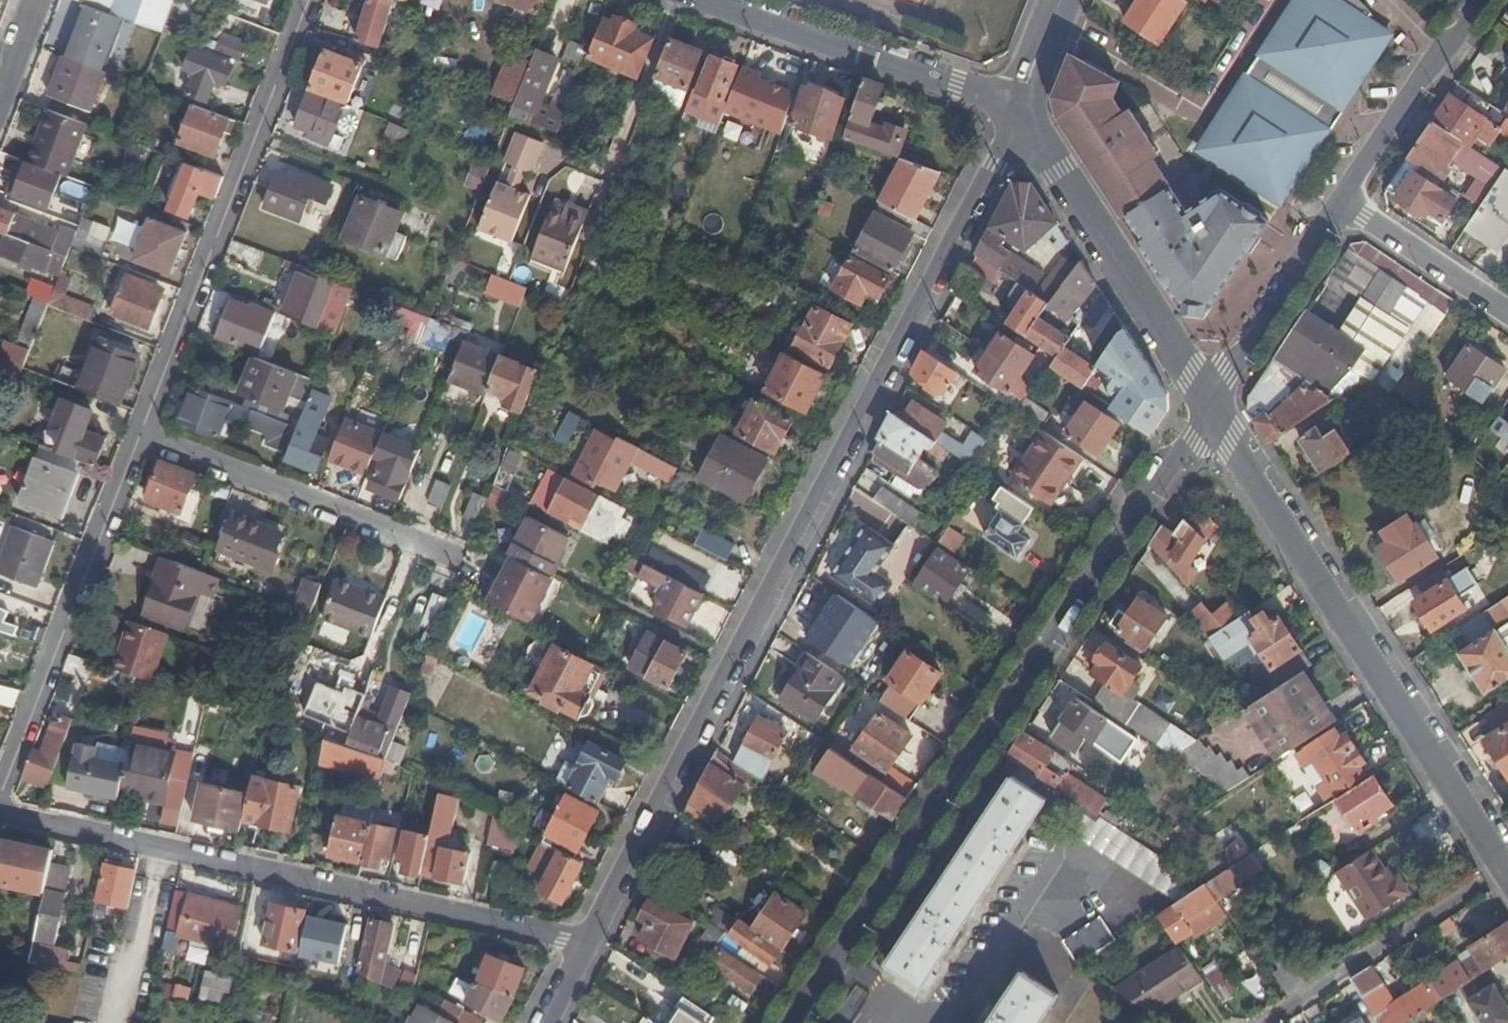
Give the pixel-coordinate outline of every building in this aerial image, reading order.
[(10,0),(0,0),(0,27),(10,0)] [(85,4),(121,18),(161,33),(174,0),(74,0),(85,4)] [(544,0),(498,0),(539,15),(544,0)] [(798,3),(823,11),(826,0),(799,0),(798,3)] [(1184,0),(1139,0),(1125,20),(1158,42),(1187,2),(1184,0)] [(1229,109),(1307,165),(1330,129),(1333,132),(1344,115),(1341,112),(1392,33),(1371,19),(1372,16),(1364,7),(1357,0),(1301,0),(1261,60),(1259,59),(1248,76),(1250,77),(1229,109)] [(378,47),(391,7),(369,1),(357,41),(378,47)] [(85,4),(65,56),(101,70),(121,18),(85,4)] [(638,77),(653,39),(634,32),(636,28),(634,24),(618,18),(615,18),(612,19),(611,22),(603,19),(590,50),(587,56),(638,77)] [(213,53),(237,63),(244,47),(219,37),(213,53)] [(701,52),(668,39),(655,75),(662,78),(687,88),(701,52)] [(587,56),(590,50),(569,42),(562,60),(582,68),(587,56)] [(220,83),(225,85),(232,66),(191,50),(184,70),(194,73),(186,93),(207,101),(212,86),(218,89),(220,83)] [(515,105),(533,61),(511,51),(492,98),(515,105)] [(555,59),(537,51),(535,54),(533,61),(515,105),(514,107),(532,114),(528,122),(556,133),(566,107),(552,102),(549,110),(537,105),(555,59)] [(324,52),(310,89),(346,103),(364,61),(344,54),(343,58),(324,52)] [(65,56),(63,55),(48,96),(87,112),(103,71),(101,70),(65,56)] [(710,59),(705,57),(693,88),(701,92),(724,100),(737,67),(711,56),(710,59)] [(1119,84),(1071,56),(1054,97),(1060,119),(1092,169),(1129,113),(1128,112),(1122,115),(1112,101),(1119,84)] [(662,78),(655,75),(637,119),(645,122),(662,78)] [(869,125),(883,86),(862,79),(842,139),(897,158),(906,130),(887,123),(885,131),(869,125)] [(824,158),(843,100),(805,86),(785,144),(824,158)] [(701,92),(693,88),(682,116),(690,119),(701,92)] [(1497,108),(1506,115),(1507,112),(1507,91),(1497,108)] [(330,142),(333,135),(344,107),(309,92),(296,128),(320,138),(330,142)] [(1433,121),(1464,141),(1471,145),(1477,136),(1496,149),(1506,134),(1507,136),(1507,119),(1502,128),(1450,95),(1433,121)] [(228,133),(233,121),(192,104),(177,143),(214,158),(224,131),(228,133)] [(532,114),(514,107),(510,116),(528,122),(532,114)] [(46,109),(26,162),(31,164),(59,175),(64,177),(84,124),(46,109)] [(1229,109),(1200,152),(1281,205),(1307,165),(1229,109)] [(1129,113),(1092,169),(1115,203),(1124,203),(1156,155),(1129,113)] [(724,133),(758,150),(767,131),(733,115),(724,133)] [(1433,121),(1409,157),(1419,164),(1443,180),(1444,180),(1453,168),(1449,165),(1464,141),(1433,121)] [(393,126),(390,133),(388,137),(402,143),(407,131),(393,126)] [(505,161),(513,165),(524,169),(530,172),(541,144),(516,133),(505,161)] [(343,139),(333,135),(330,142),(328,147),(338,152),(343,139)] [(328,147),(330,142),(320,138),(318,143),(328,147)] [(1281,205),(1200,152),(1198,156),(1278,209),(1281,205)] [(1124,203),(1115,203),(1137,239),(1140,223),(1166,184),(1152,162),(1158,158),(1156,155),(1124,203)] [(1409,157),(1387,190),(1427,216),(1431,210),(1435,212),(1446,219),(1459,199),(1439,186),(1415,170),(1419,164),(1409,157)] [(26,162),(18,159),(5,194),(13,197),(26,162)] [(879,203),(910,219),(915,221),(941,174),(903,160),(879,203)] [(26,162),(13,197),(46,210),(59,175),(31,164),(26,162)] [(175,193),(187,164),(181,162),(169,191),(175,193)] [(480,192),(489,169),(473,162),(464,185),(480,192)] [(214,199),(222,179),(187,164),(175,193),(169,211),(187,218),(198,192),(214,199)] [(1415,170),(1439,186),(1443,180),(1419,164),(1415,170)] [(524,169),(513,165),(505,187),(516,191),(524,169)] [(572,190),(583,177),(569,166),(558,179),(572,190)] [(1467,227),(1493,245),(1501,233),(1506,236),(1507,233),(1507,171),(1506,170),(1482,205),(1467,227)] [(293,179),(278,173),(264,208),(299,221),(308,199),(324,206),(331,188),(296,173),(293,179)] [(516,191),(505,187),(496,183),(478,230),(512,244),(530,197),(516,191)] [(1026,249),(1056,223),(1031,184),(1013,183),(976,253),(1018,280),(1027,264),(1014,256),(1017,252),(1022,255),(1026,249)] [(1140,223),(1137,239),(1182,308),(1184,306),(1190,315),(1204,316),(1210,307),(1213,308),(1269,223),(1222,192),(1186,215),(1166,184),(1140,223)] [(399,215),(361,199),(345,238),(397,259),(405,238),(392,233),(399,215)] [(817,214),(827,218),(832,205),(821,201),(817,214)] [(569,214),(572,205),(567,203),(564,211),(569,214)] [(589,212),(572,205),(569,214),(564,211),(553,207),(531,258),(564,272),(589,212)] [(6,235),(66,259),(70,248),(75,234),(59,228),(58,233),(0,209),(0,233),(6,235)] [(1431,218),(1435,212),(1431,210),(1427,216),(1431,218)] [(817,214),(813,227),(823,229),(827,218),(817,214)] [(912,235),(926,242),(932,231),(915,221),(910,219),(904,229),(875,214),(855,252),(893,272),(912,235)] [(82,218),(75,234),(70,248),(99,259),(110,229),(82,218)] [(185,232),(149,219),(135,259),(170,273),(185,232)] [(1506,236),(1501,233),(1493,245),(1500,249),(1507,238),(1507,233),(1506,236)] [(6,235),(0,251),(0,254),(18,261),(16,265),(31,271),(34,267),(59,277),(66,259),(6,235)] [(1450,308),(1455,300),(1366,241),(1355,244),(1450,308)] [(1358,255),(1348,247),(1330,275),(1340,282),(1358,255)] [(1000,270),(975,255),(969,267),(992,282),(1000,270)] [(1388,314),(1406,287),(1358,255),(1340,282),(1363,297),(1388,314)] [(1062,286),(1077,267),(1066,258),(1036,295),(1048,303),(1062,286)] [(868,292),(879,298),(889,279),(850,259),(834,290),(860,305),(868,292)] [(1096,283),(1082,261),(1077,267),(1062,286),(1082,301),(1096,283)] [(318,275),(291,265),(287,275),(297,279),(287,305),(277,302),(273,312),(276,313),(282,316),(284,311),(320,324),(318,330),(333,336),(352,288),(318,275)] [(493,273),(484,295),(520,309),(529,287),(493,273)] [(161,296),(144,288),(146,283),(128,276),(112,315),(148,329),(161,296)] [(53,293),(63,297),(70,281),(59,277),(54,290),(53,293)] [(53,293),(54,290),(28,279),(22,294),(35,299),(48,304),(53,293)] [(564,303),(567,297),(569,291),(547,282),(542,294),(555,299),(564,303)] [(1048,303),(1036,295),(1018,283),(1011,294),(1011,297),(1021,304),(1008,323),(1026,335),(1039,316),(1048,303)] [(1101,291),(1096,283),(1082,301),(1068,318),(1078,326),(1101,291)] [(1082,301),(1062,286),(1048,303),(1068,318),(1082,301)] [(1391,391),(1446,313),(1406,287),(1388,314),(1366,349),(1355,366),(1367,375),(1391,391)] [(1108,302),(1101,291),(1078,326),(1087,334),(1108,302)] [(58,311),(63,297),(53,293),(48,304),(47,308),(58,311)] [(359,308),(383,317),(387,305),(364,296),(359,308)] [(58,311),(86,322),(92,308),(63,297),(58,311)] [(1366,349),(1388,314),(1363,297),(1340,332),(1366,349)] [(16,345),(30,351),(47,308),(48,304),(35,299),(16,345)] [(215,338),(234,345),(237,339),(250,306),(231,299),(224,316),(215,338)] [(273,312),(253,304),(239,340),(261,349),(276,313),(273,312)] [(792,349),(828,369),(851,326),(814,307),(792,349)] [(1334,398),(1367,375),(1355,366),(1366,349),(1340,332),(1306,310),(1274,358),(1303,378),(1313,363),(1323,370),(1330,364),(1343,373),(1320,389),(1334,398)] [(215,338),(224,316),(219,314),(210,335),(215,338)] [(1071,337),(1039,316),(1026,335),(1041,345),(1058,356),(1065,346),(1071,337)] [(453,328),(429,318),(420,342),(443,352),(449,337),(453,328)] [(463,342),(467,332),(453,328),(449,337),(463,342)] [(1168,393),(1127,329),(1121,334),(1097,367),(1095,372),(1101,377),(1107,369),(1129,384),(1117,403),(1113,400),(1109,404),(1153,433),(1169,408),(1168,393)] [(485,397),(488,390),(499,361),(471,350),(477,336),(467,332),(463,342),(447,382),(451,383),(454,376),(464,380),(461,387),(485,397)] [(988,351),(1022,374),(1034,355),(1001,332),(988,351)] [(234,345),(232,349),(254,358),(257,360),(261,349),(239,340),(237,339),(234,345)] [(51,380),(118,406),(137,357),(96,341),(84,375),(57,365),(51,380)] [(11,398),(23,369),(30,351),(16,345),(5,342),(0,356),(0,394),(11,398)] [(1506,369),(1469,344),(1447,377),(1483,402),(1506,369)] [(1051,366),(1058,356),(1041,345),(1035,355),(1051,366)] [(1097,367),(1065,346),(1058,356),(1051,366),(1084,387),(1095,372),(1097,367)] [(926,350),(913,373),(944,393),(957,372),(926,350)] [(1022,401),(1035,383),(1022,374),(988,351),(976,370),(1022,401)] [(806,411),(825,375),(785,354),(766,390),(806,411)] [(257,360),(254,358),(247,376),(252,379),(246,396),(282,410),(287,397),(300,402),(291,426),(297,428),(301,417),(311,391),(314,382),(257,360)] [(504,406),(522,412),(529,392),(537,373),(500,358),(499,361),(488,390),(507,398),(504,406)] [(1270,442),(1334,398),(1320,389),(1303,378),(1274,358),(1250,395),(1249,411),(1270,442)] [(1303,378),(1320,389),(1343,373),(1330,364),(1323,370),(1313,363),(1303,378)] [(451,383),(461,387),(464,380),(454,376),(451,383)] [(230,402),(191,387),(178,423),(216,438),(230,402)] [(286,454),(284,460),(315,472),(327,441),(316,436),(330,399),(311,391),(301,417),(297,428),(286,454)] [(282,410),(246,396),(242,406),(250,410),(278,421),(282,410)] [(278,421),(291,426),(300,402),(287,397),(282,410),(278,421)] [(1498,415),(1502,418),(1495,428),(1507,437),(1507,400),(1498,415)] [(59,453),(95,467),(105,439),(83,431),(91,411),(64,401),(56,422),(69,427),(59,453)] [(900,418),(936,442),(943,430),(947,425),(912,401),(900,418)] [(1016,411),(1044,430),(1051,420),(1022,401),(1016,411)] [(739,434),(774,452),(781,439),(782,439),(792,420),(755,402),(739,434)] [(1120,423),(1088,402),(1083,409),(1078,406),(1063,429),(1100,454),(1120,423)] [(265,446),(286,454),(297,428),(291,426),(278,421),(250,410),(246,421),(271,432),(265,446)] [(580,418),(570,413),(556,439),(566,444),(580,418)] [(956,468),(962,458),(936,442),(900,418),(893,413),(874,449),(873,459),(882,465),(887,461),(907,474),(905,478),(916,485),(926,470),(915,463),(925,444),(932,448),(930,451),(956,468)] [(1321,471),(1350,452),(1327,417),(1316,425),(1317,427),(1300,438),(1321,471)] [(943,430),(936,442),(962,458),(972,465),(986,443),(972,434),(965,444),(943,430)] [(381,437),(382,436),(369,431),(365,443),(377,448),(381,437)] [(1052,501),(1082,456),(1045,431),(1015,476),(1052,501)] [(594,485),(601,472),(611,452),(616,443),(596,432),(575,474),(594,485)] [(698,481),(744,505),(768,459),(722,435),(698,481)] [(372,458),(373,458),(377,448),(365,443),(347,436),(343,447),(340,446),(334,463),(365,475),(372,458)] [(373,458),(373,459),(380,462),(369,489),(399,501),(418,451),(382,436),(381,437),(377,448),(373,458)] [(663,479),(670,466),(631,445),(624,458),(628,460),(663,479)] [(520,457),(509,452),(502,470),(513,474),(520,457)] [(617,480),(628,460),(624,458),(611,452),(601,472),(617,480)] [(19,501),(57,516),(74,473),(34,458),(19,501)] [(194,476),(161,462),(145,500),(185,516),(186,512),(182,510),(187,495),(194,476)] [(565,480),(547,513),(568,524),(571,517),(583,524),(598,497),(565,480)] [(428,505),(439,510),(449,486),(437,481),(428,505)] [(873,500),(898,516),(906,503),(881,487),(873,500)] [(1020,531),(1036,508),(1004,487),(996,499),(1002,503),(998,508),(1002,511),(986,535),(1019,557),(1031,539),(1020,531)] [(463,519),(477,524),(487,500),(472,494),(463,519)] [(182,510),(186,512),(193,496),(187,495),(182,510)] [(568,524),(592,537),(610,504),(598,497),(583,524),(571,517),(568,524)] [(1400,579),(1438,555),(1416,523),(1414,525),(1408,515),(1383,532),(1389,541),(1379,547),(1400,579)] [(235,517),(222,550),(240,558),(274,572),(280,555),(277,547),(281,538),(264,531),(265,529),(235,517)] [(550,577),(553,579),(560,566),(555,564),(568,539),(527,517),(507,554),(511,556),(550,577)] [(1187,519),(1175,534),(1163,526),(1150,544),(1189,587),(1199,572),(1190,566),(1205,539),(1187,519)] [(268,521),(265,529),(264,531),(281,538),(284,528),(268,521)] [(893,545),(865,526),(832,575),(877,605),(891,583),(875,573),(893,545)] [(937,542),(955,554),(965,539),(948,527),(937,542)] [(0,565),(0,576),(36,590),(53,543),(15,528),(0,565)] [(694,546),(725,562),(733,546),(702,530),(694,546)] [(970,568),(939,548),(915,585),(945,605),(970,568)] [(240,558),(222,550),(220,550),(215,564),(234,572),(240,558)] [(649,563),(698,589),(704,577),(655,552),(649,563)] [(498,581),(488,601),(530,624),(553,579),(550,577),(511,556),(498,581)] [(686,626),(703,595),(629,556),(623,569),(635,575),(637,570),(641,572),(639,577),(664,589),(654,609),(686,626)] [(199,573),(161,558),(140,612),(180,627),(195,590),(198,590),(204,575),(199,573)] [(1448,579),(1440,568),(1416,584),(1424,595),(1414,601),(1432,629),(1466,607),(1459,597),(1477,585),(1466,568),(1448,579)] [(204,575),(198,590),(210,596),(216,579),(204,575)] [(489,576),(479,597),(488,601),(498,581),(489,576)] [(307,581),(296,608),(310,613),(321,586),(307,581)] [(336,581),(321,619),(370,639),(385,601),(336,581)] [(446,601),(432,595),(423,620),(436,625),(446,601)] [(849,660),(876,620),(839,595),(813,635),(849,660)] [(1458,629),(1469,645),(1459,651),(1486,692),(1507,678),(1507,647),(1497,630),(1495,628),(1507,620),(1507,613),(1507,612),(1507,597),(1458,629)] [(1167,617),(1140,599),(1128,616),(1120,611),(1111,624),(1119,630),(1118,631),(1146,649),(1167,617)] [(1210,638),(1225,628),(1215,616),(1204,603),(1190,616),(1210,638)] [(1225,628),(1238,618),(1227,605),(1215,616),(1225,628)] [(1258,622),(1251,611),(1238,618),(1225,628),(1210,638),(1217,647),(1225,660),(1254,641),(1258,647),(1254,650),(1256,654),(1260,651),(1272,668),(1262,675),(1273,691),(1304,670),(1308,667),(1312,665),(1280,618),(1272,623),(1267,616),(1258,622)] [(166,635),(128,622),(112,669),(151,682),(166,635)] [(1497,630),(1507,647),(1507,623),(1497,630)] [(687,655),(647,635),(630,668),(669,689),(687,655)] [(1106,683),(1093,703),(1173,756),(1196,741),(1138,702),(1146,690),(1133,682),(1143,667),(1108,644),(1096,660),(1100,663),(1093,674),(1106,683)] [(604,674),(555,648),(532,691),(581,717),(604,674)] [(437,657),(427,652),(420,668),(431,672),(437,657)] [(815,721),(845,677),(808,652),(797,668),(801,670),(782,698),(815,721)] [(886,705),(910,721),(942,674),(910,652),(891,681),(899,687),(886,705)] [(94,663),(69,655),(62,672),(87,680),(94,663)] [(1342,718),(1308,667),(1304,670),(1337,721),(1342,718)] [(370,686),(375,675),(359,668),(349,690),(347,689),(332,722),(327,720),(320,737),(346,747),(358,718),(362,707),(370,686)] [(1337,721),(1304,670),(1273,691),(1252,704),(1285,755),(1337,721)] [(370,686),(362,707),(370,710),(378,689),(370,686)] [(18,692),(0,687),(0,704),(13,707),(18,692)] [(377,725),(358,718),(346,747),(384,760),(391,741),(398,725),(398,724),(409,697),(392,689),(377,725)] [(1076,699),(1052,737),(1072,751),(1083,736),(1094,743),(1108,721),(1076,699)] [(212,729),(217,704),(204,700),(198,730),(204,732),(205,727),(212,729)] [(1488,715),(1497,731),(1486,739),(1507,774),(1507,702),(1488,715)] [(1230,718),(1220,712),(1205,722),(1211,731),(1230,718)] [(908,799),(918,784),(892,766),(912,736),(878,714),(855,749),(863,754),(856,764),(870,773),(908,799)] [(47,789),(72,723),(57,717),(42,755),(31,752),(21,780),(47,789)] [(751,774),(762,781),(787,731),(759,717),(735,764),(751,774)] [(412,731),(398,725),(391,741),(406,746),(412,731)] [(1346,732),(1341,725),(1335,729),(1340,736),(1346,732)] [(191,764),(198,730),(181,726),(175,760),(191,764)] [(1321,771),(1356,748),(1346,732),(1340,736),(1335,729),(1296,754),(1305,768),(1315,761),(1321,771)] [(176,741),(133,732),(130,747),(173,756),(176,741)] [(1056,753),(1024,733),(1008,757),(1021,766),(1040,778),(1071,798),(1076,790),(1045,770),(1056,753)] [(1228,792),(1253,776),(1246,765),(1240,769),(1234,759),(1229,761),(1223,751),(1218,754),(1211,744),(1207,747),(1201,737),(1196,741),(1173,756),(1228,792)] [(380,778),(384,760),(346,747),(324,741),(319,764),(380,778)] [(120,793),(127,762),(94,755),(96,747),(76,743),(67,787),(85,791),(84,796),(107,801),(108,796),(119,798),(120,793)] [(650,768),(627,756),(624,762),(590,744),(574,774),(567,788),(597,803),(610,777),(616,780),(622,768),(644,780),(650,768)] [(173,756),(130,747),(127,762),(120,793),(164,801),(174,756),(173,756)] [(831,747),(816,770),(836,784),(838,781),(857,793),(870,773),(856,764),(831,747)] [(1365,762),(1356,748),(1321,771),(1328,780),(1317,787),(1326,801),(1365,775),(1360,766),(1365,762)] [(683,813),(710,831),(745,787),(743,786),(751,774),(735,764),(716,750),(683,813)] [(1138,768),(1151,778),(1161,765),(1147,756),(1138,768)] [(185,790),(191,764),(175,760),(169,786),(185,790)] [(1371,771),(1365,762),(1360,766),(1365,775),(1371,771)] [(1032,790),(1040,778),(1021,766),(1014,777),(889,963),(924,986),(1048,801),(1032,790)] [(1124,766),(1117,778),(1138,790),(1145,779),(1124,766)] [(563,767),(555,781),(567,788),(574,774),(563,767)] [(895,819),(908,799),(870,773),(857,793),(895,819)] [(1392,805),(1373,775),(1338,798),(1360,831),(1380,818),(1378,814),(1392,805)] [(299,788),(252,778),(243,822),(282,831),(286,815),(292,816),(299,788)] [(247,796),(204,786),(195,821),(239,832),(247,796)] [(448,841),(457,798),(437,794),(428,837),(442,839),(448,841)] [(560,852),(574,859),(599,812),(567,796),(543,843),(560,852)] [(370,825),(373,811),(344,804),(341,818),(337,818),(329,855),(357,862),(362,863),(370,825)] [(1178,903),(1203,886),(1082,806),(1066,829),(1178,903)] [(289,832),(292,816),(286,815),(282,831),(289,832)] [(492,817),(485,849),(511,855),(517,830),(492,817)] [(370,825),(362,863),(381,866),(383,857),(388,857),(394,830),(370,825)] [(401,871),(421,875),(426,847),(428,838),(404,833),(398,860),(403,861),(401,871)] [(428,838),(426,847),(440,850),(442,839),(428,837),(428,838)] [(528,869),(546,878),(559,854),(541,844),(528,869)] [(426,847),(421,875),(426,876),(434,878),(440,850),(426,847)] [(1231,868),(1202,848),(1201,847),(1184,872),(1204,885),(1206,884),(1231,868)] [(1263,847),(1231,868),(1239,880),(1270,859),(1263,847)] [(1390,879),(1371,849),(1337,871),(1369,919),(1409,893),(1398,875),(1390,879)] [(440,850),(434,878),(463,885),(468,856),(440,850)] [(562,902),(582,863),(574,859),(560,852),(559,854),(546,878),(540,890),(562,902)] [(126,909),(135,872),(104,865),(95,902),(126,909)] [(69,870),(50,866),(44,894),(29,963),(63,970),(67,951),(54,949),(60,922),(58,922),(69,870)] [(1239,880),(1231,868),(1206,884),(1217,901),(1241,884),(1239,880)] [(1217,901),(1206,884),(1204,885),(1203,886),(1178,903),(1157,916),(1176,942),(1191,932),(1195,938),(1227,917),(1217,901)] [(181,928),(188,897),(178,894),(170,924),(181,928)] [(735,919),(726,933),(771,964),(781,950),(782,950),(806,914),(777,895),(753,931),(735,919)] [(238,912),(188,897),(181,928),(230,942),(238,912)] [(692,923),(649,900),(639,919),(648,923),(640,939),(675,957),(692,923)] [(303,911),(271,905),(263,944),(295,951),(303,911)] [(344,965),(353,923),(313,914),(303,956),(344,965)] [(1079,967),(1117,942),(1101,919),(1064,942),(1079,967)] [(361,961),(359,960),(357,973),(390,991),(400,974),(383,965),(390,925),(369,922),(361,961)] [(1472,946),(1478,955),(1463,965),(1460,960),(1432,978),(1445,998),(1507,957),(1507,922),(1472,946)] [(712,954),(717,946),(725,933),(711,923),(697,944),(712,954)] [(753,992),(763,976),(717,946),(712,954),(704,966),(711,971),(714,967),(753,992)] [(1478,955),(1472,946),(1457,956),(1460,960),(1463,965),(1478,955)] [(1203,979),(1181,949),(1129,982),(1138,995),(1145,991),(1156,1009),(1203,979)] [(476,984),(512,997),(523,970),(487,957),(486,961),(481,960),(479,967),(483,969),(476,984)] [(1373,967),(1353,980),(1381,1022),(1406,1022),(1434,1005),(1445,998),(1432,978),(1427,981),(1428,981),(1415,990),(1400,1000),(1396,1003),(1393,998),(1373,967)] [(1240,992),(1224,970),(1210,980),(1226,1002),(1240,992)] [(410,1001),(415,978),(404,972),(395,993),(410,1001)] [(1024,972),(991,1022),(1040,1022),(1059,995),(1024,972)] [(1432,978),(1429,973),(1412,984),(1415,990),(1428,981),(1427,981),(1432,978)] [(208,990),(228,994),(230,985),(210,981),(208,990)] [(1138,995),(1129,982),(1116,990),(1131,1000),(1138,995)] [(511,1001),(512,997),(476,984),(476,983),(465,1003),(476,1008),(490,1015),(500,1021),(511,1001)] [(1495,983),(1470,999),(1485,1022),(1507,1022),(1507,1002),(1495,983)] [(685,997),(701,1008),(708,998),(691,986),(684,996),(685,997)] [(1150,1013),(1156,1009),(1145,991),(1138,995),(1131,1000),(1150,1013)] [(428,993),(420,1006),(452,1022),(483,1022),(428,993)] [(715,1017),(701,1008),(685,997),(668,1022),(711,1022),(715,1017)] [(420,1006),(411,1022),(452,1022),(420,1006)] [(476,1008),(473,1013),(488,1020),(490,1015),(476,1008)]
